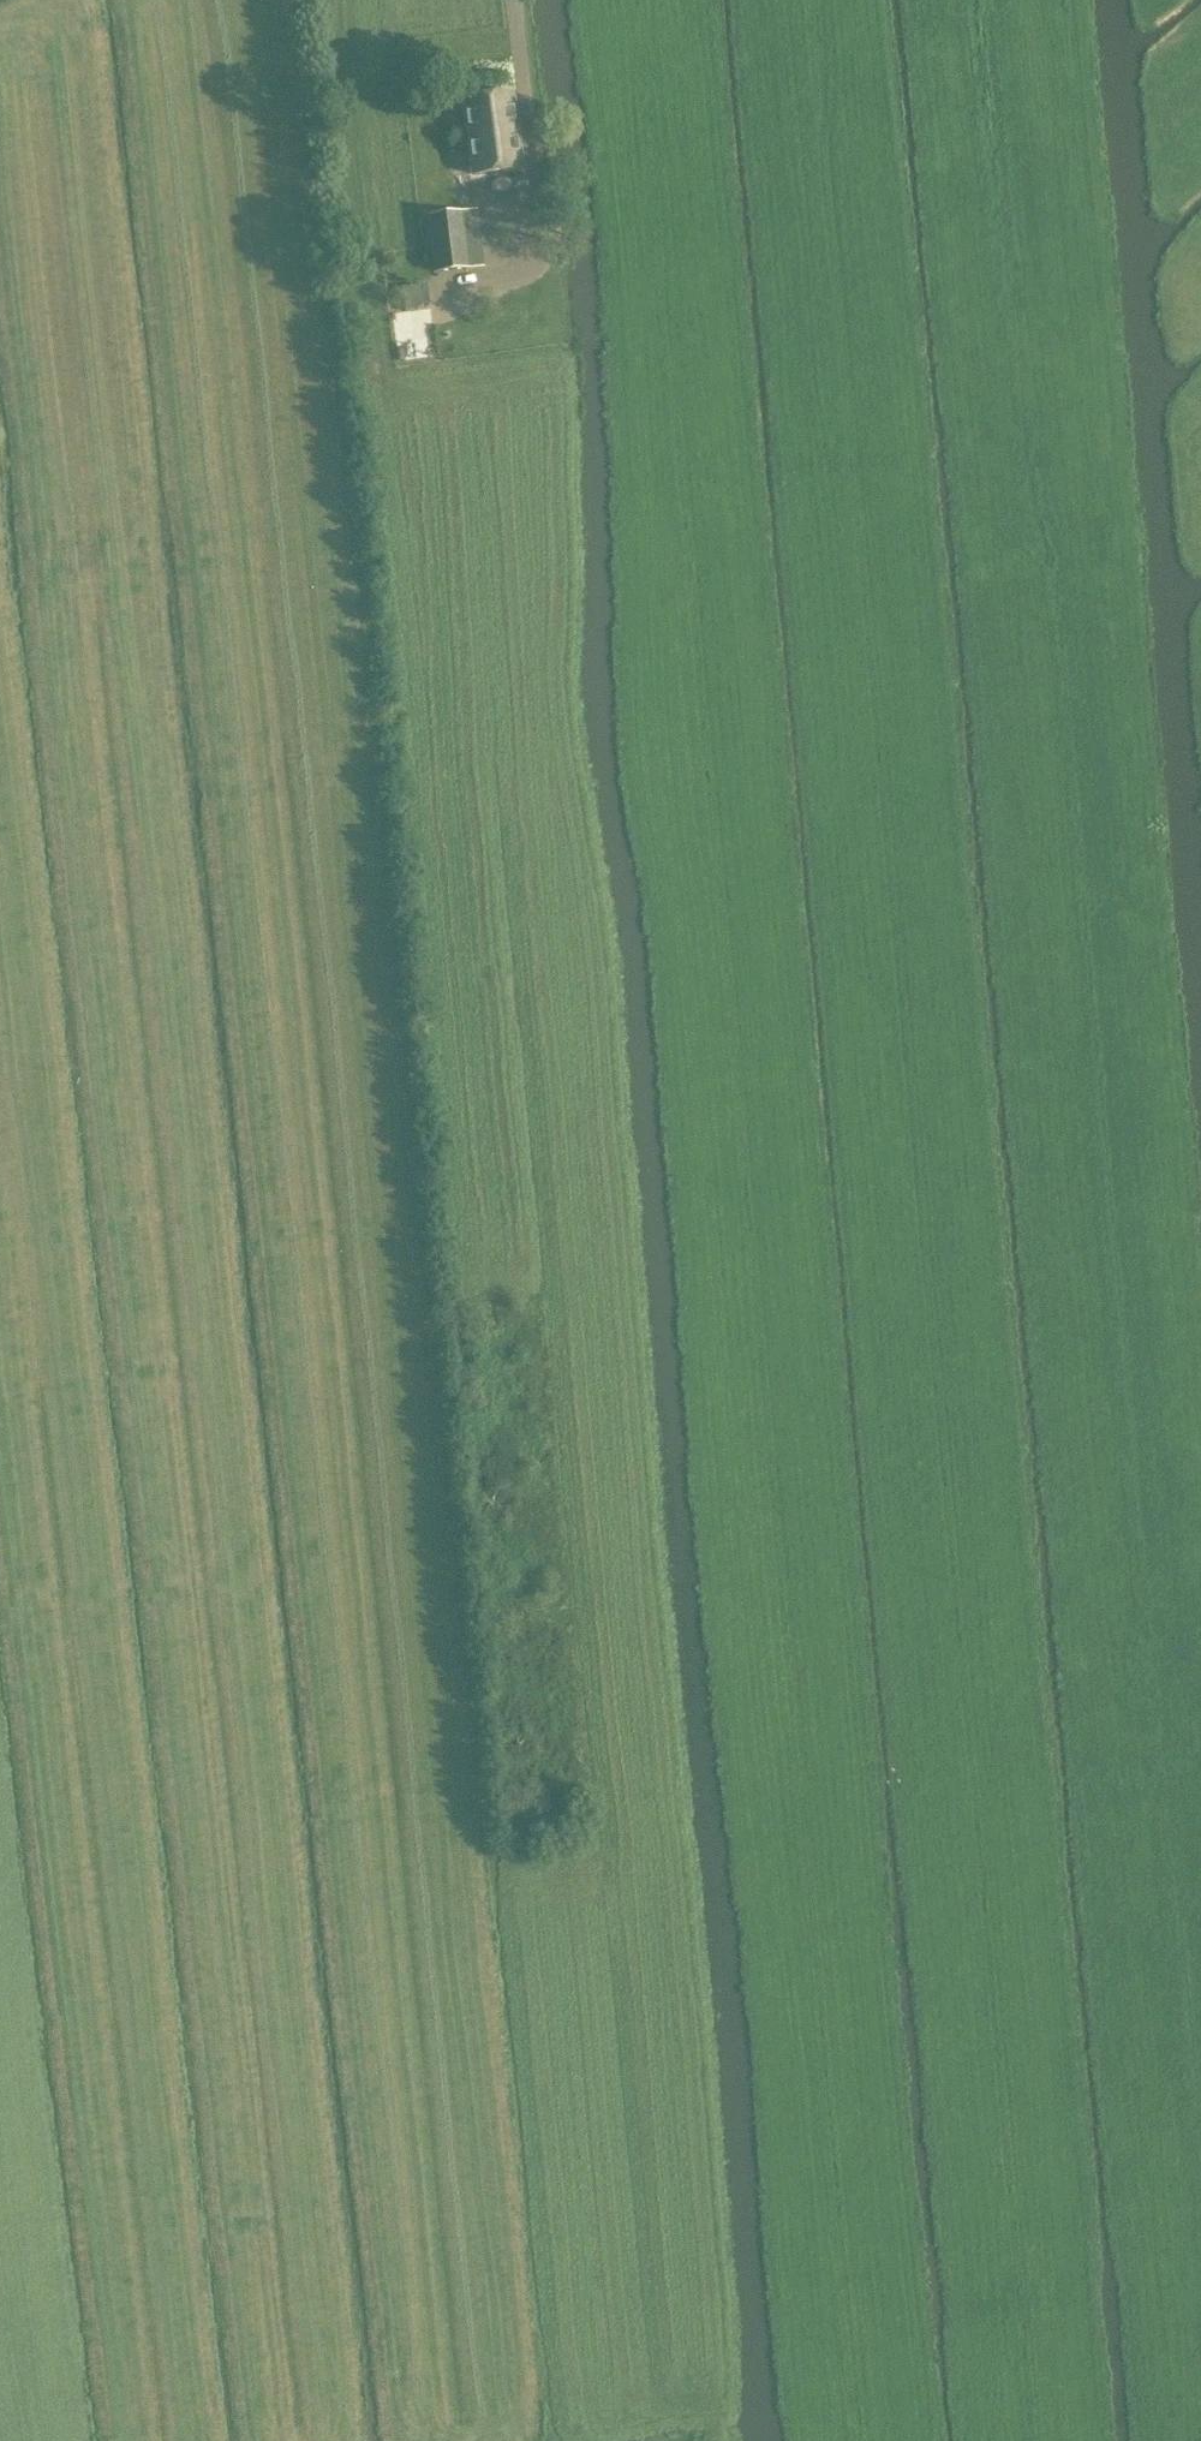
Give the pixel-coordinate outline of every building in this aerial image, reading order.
[(471,175),(524,170),(514,94),(464,99),(471,175)] [(555,175),(553,175),(543,176),(545,196),(555,195),(557,195),(555,175)] [(429,216),(436,273),(485,267),(477,210),(429,216)] [(404,311),(430,308),(427,286),(402,289),(404,311)]
